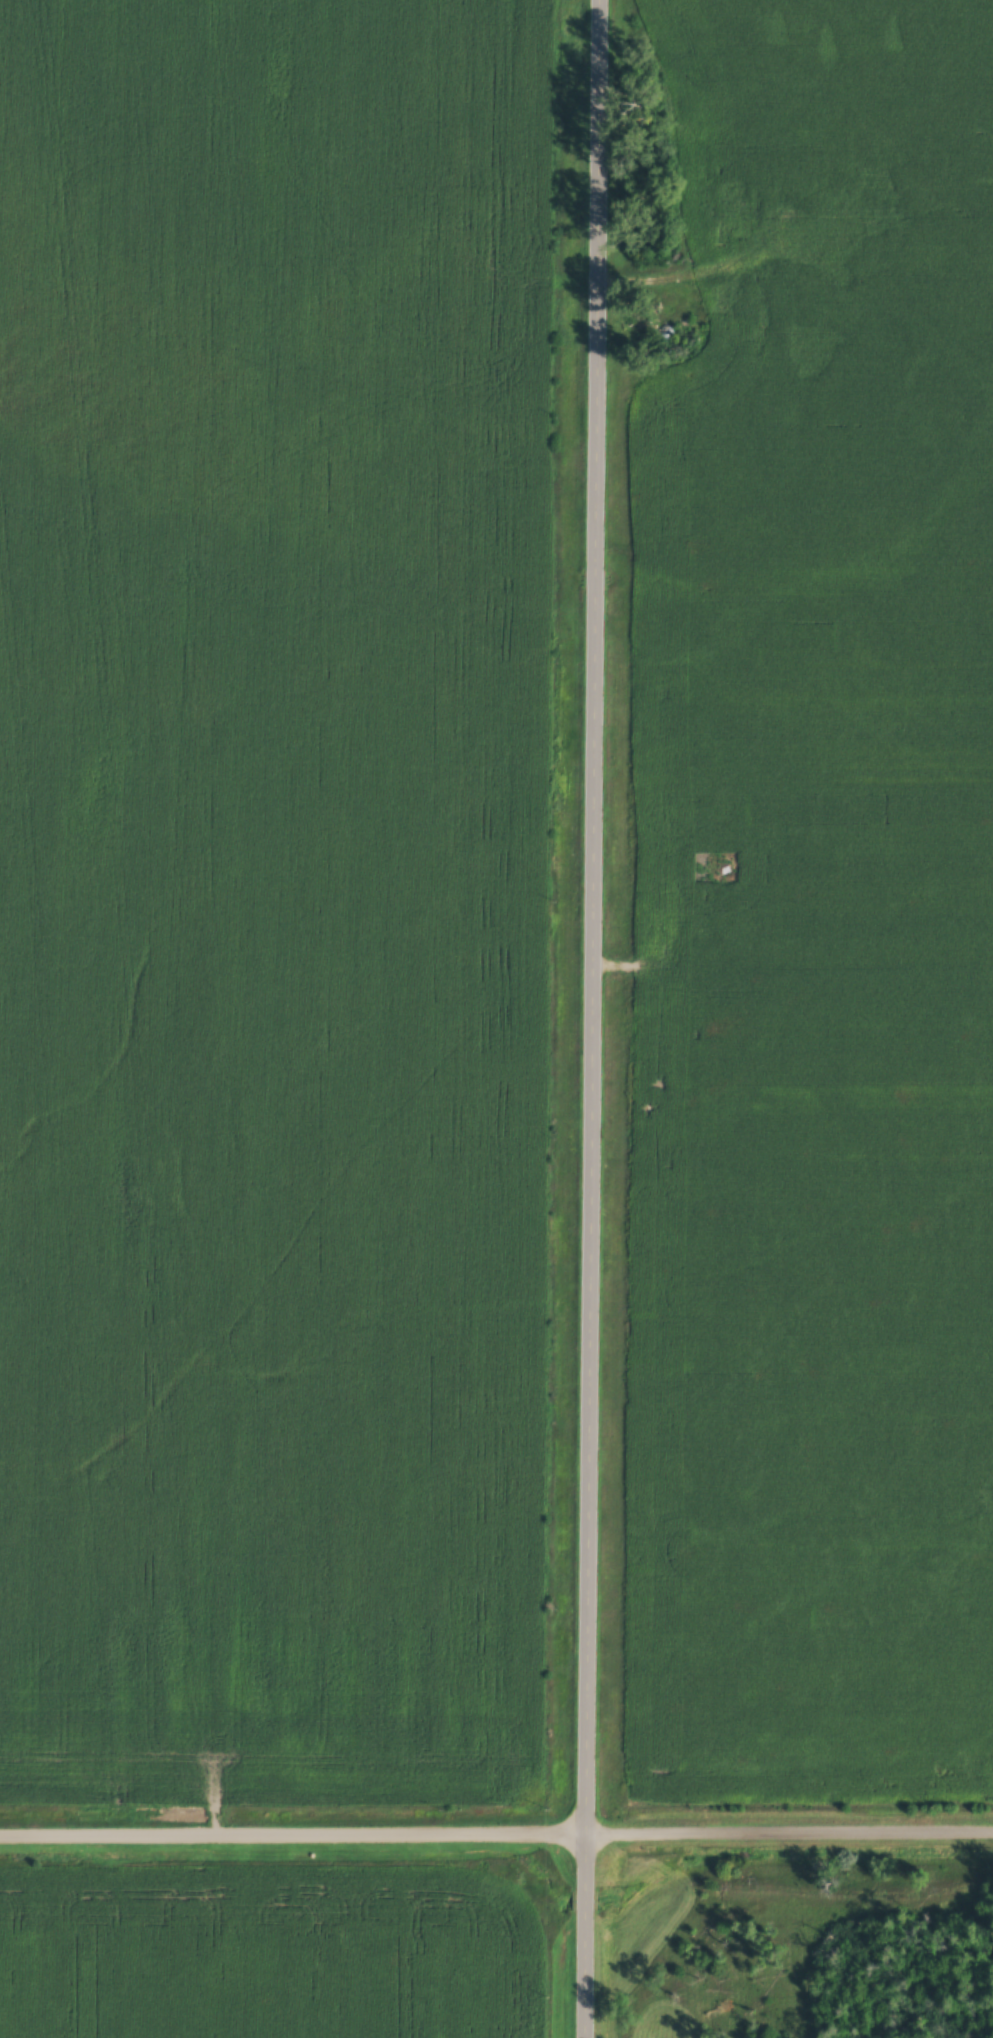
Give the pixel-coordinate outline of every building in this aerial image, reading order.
[(726,880),(735,869),(723,859),(714,870),(726,880)]
